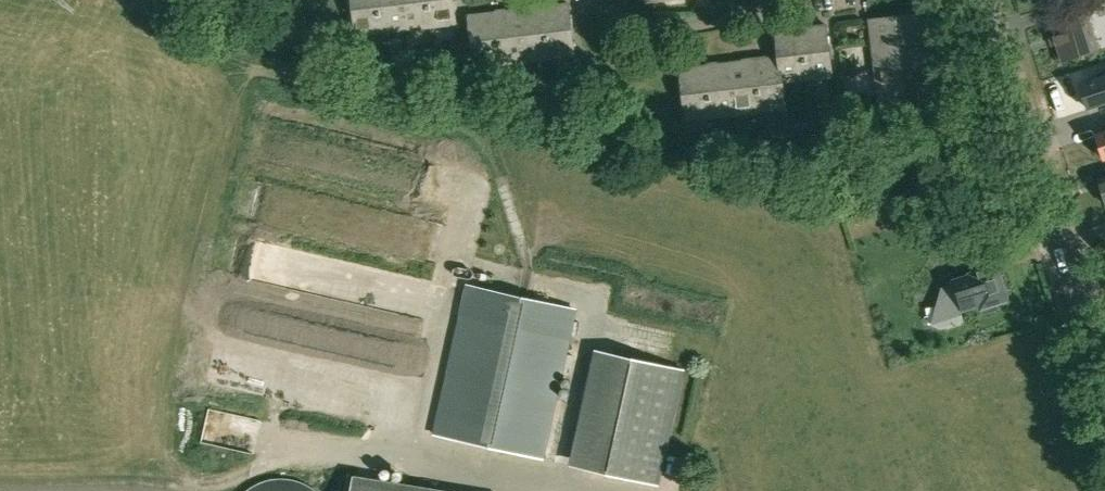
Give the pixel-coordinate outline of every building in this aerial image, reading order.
[(357,35),(383,32),(379,0),(353,0),(357,35)] [(383,32),(407,29),(404,0),(379,0),(383,32)] [(407,29),(432,26),(429,0),(404,0),(407,29)] [(432,26),(457,23),(455,0),(429,0),(432,26)] [(1100,16),(1104,14),(1104,0),(1095,0),(1100,16)] [(570,2),(544,5),(550,58),(576,56),(570,2)] [(544,5),(520,8),(525,61),(550,58),(544,5)] [(520,8),(495,10),(501,64),(525,61),(520,8)] [(1064,61),(1074,58),(1102,49),(1101,44),(1090,9),(1052,21),(1064,61)] [(495,10),(469,13),(475,66),(501,64),(495,10)] [(871,19),(874,45),(926,39),(923,13),(871,19)] [(828,24),(802,27),(809,79),(834,75),(828,24)] [(778,30),(781,56),(787,108),(784,82),(809,79),(802,27),(778,30)] [(874,45),(877,69),(929,63),(926,39),(874,45)] [(781,56),(756,59),(763,111),(787,108),(781,56)] [(756,59),(732,62),(738,114),(763,111),(756,59)] [(732,62),(707,65),(713,117),(738,114),(732,62)] [(877,69),(880,94),(932,88),(929,63),(877,69)] [(707,65),(681,68),(687,120),(713,117),(707,65)] [(1097,73),(1099,78),(1082,83),(1090,109),(1104,104),(1104,71),(1097,73)] [(935,113),(932,88),(880,94),(883,119),(935,113)] [(903,185),(901,174),(885,178),(888,189),(903,185)] [(841,205),(844,216),(862,211),(859,201),(841,205)] [(974,275),(956,281),(964,308),(982,302),(985,314),(1001,309),(999,301),(1008,298),(997,266),(973,273),(974,275)] [(546,458),(572,344),(579,310),(466,285),(434,434),(546,458)] [(599,350),(573,468),(659,487),(685,369),(599,350)] [(247,450),(245,464),(265,466),(266,453),(247,450)] [(351,490),(440,490),(353,477),(351,490)]
